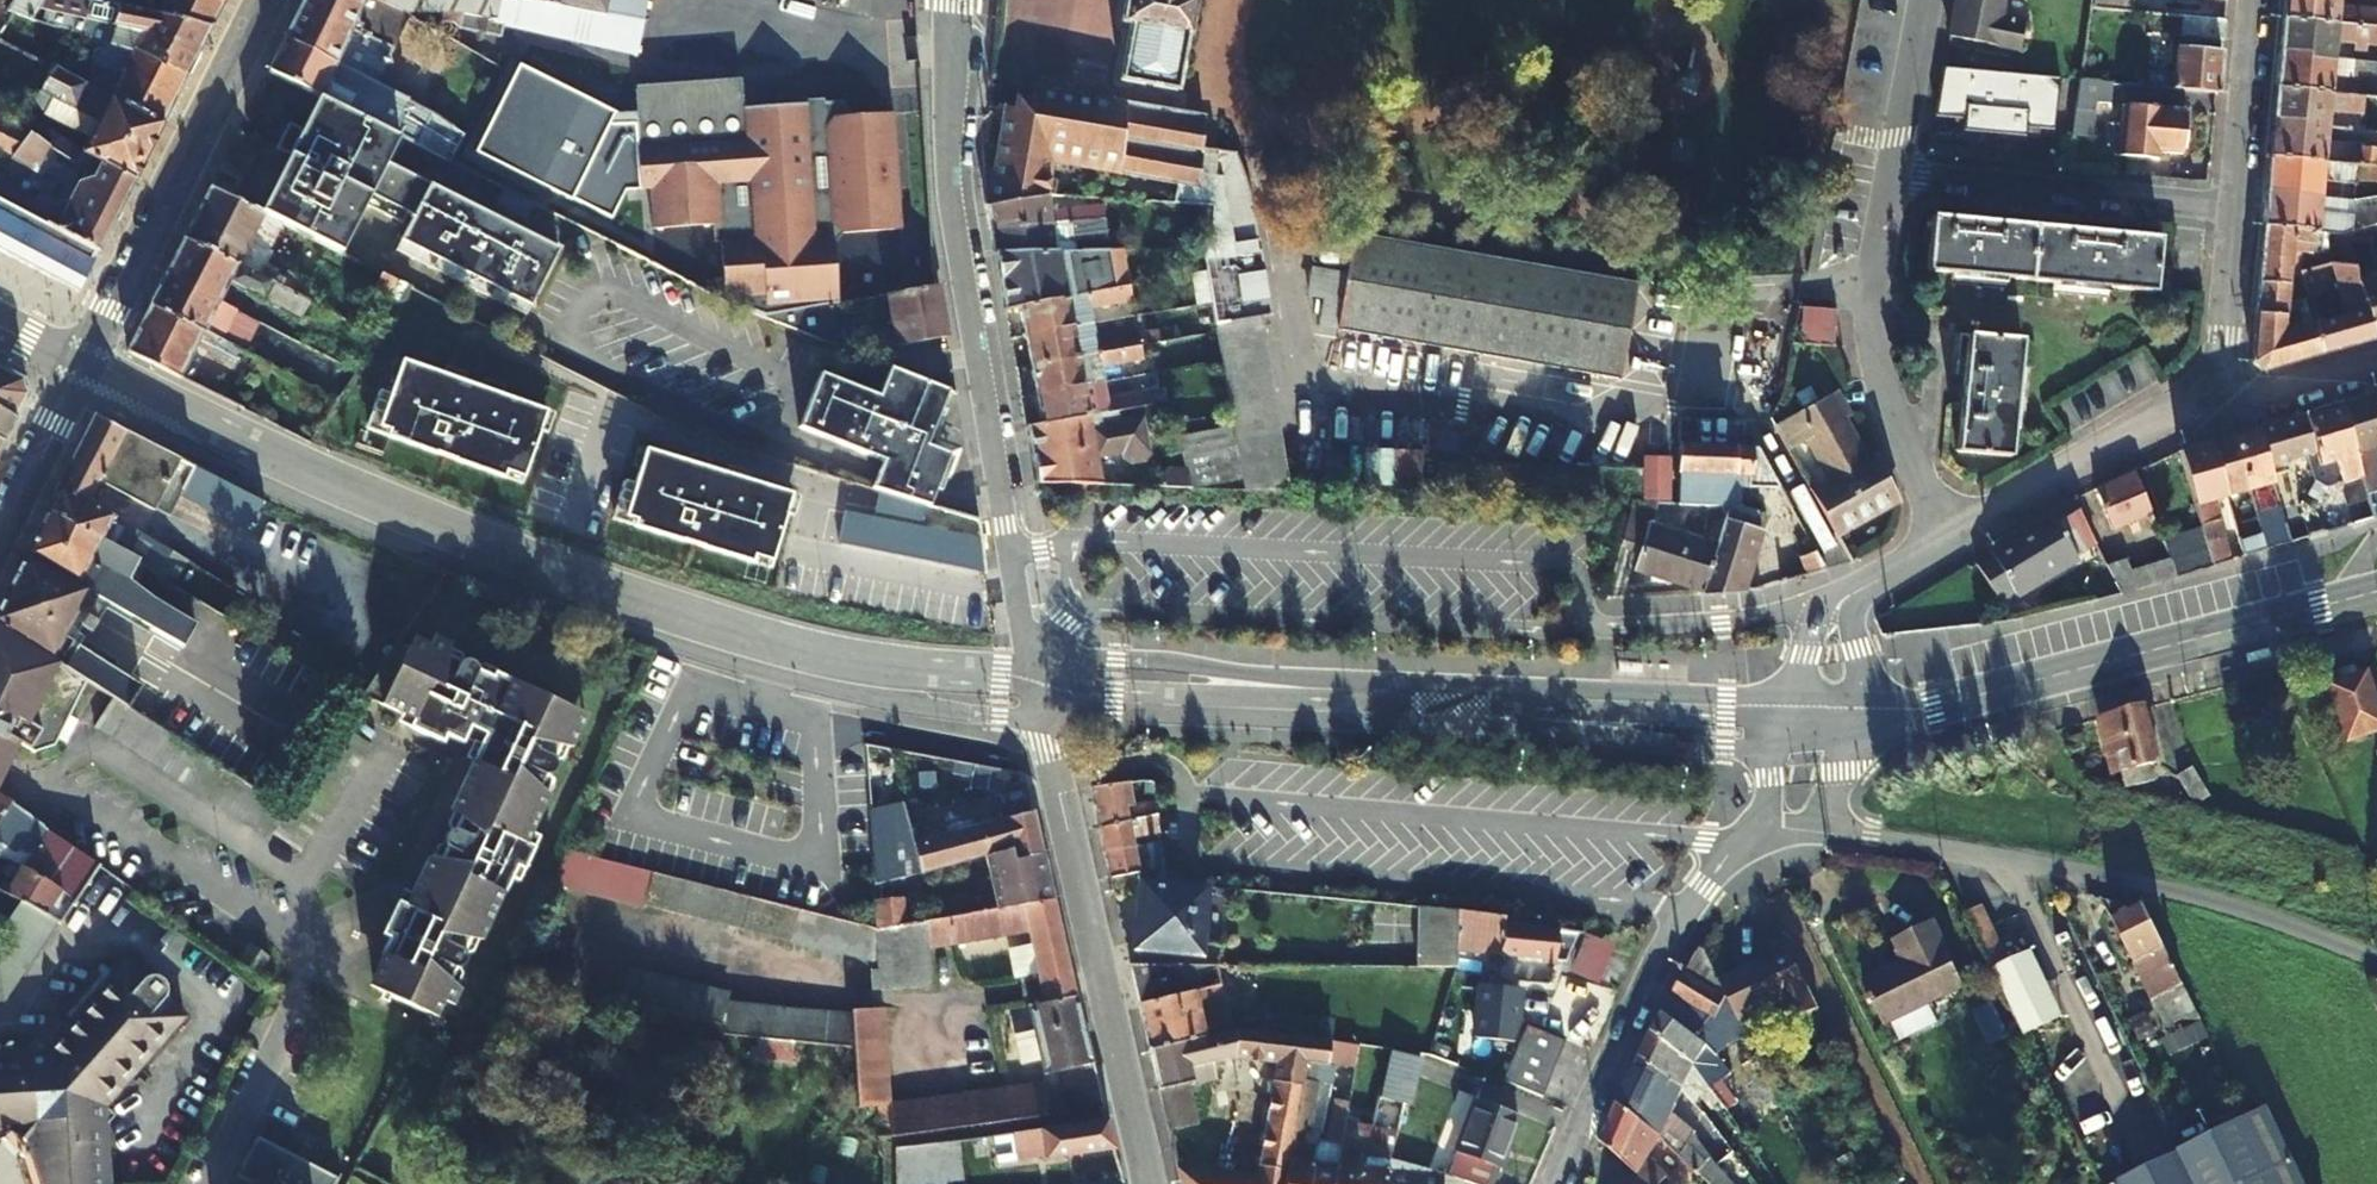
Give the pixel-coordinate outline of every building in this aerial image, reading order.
[(63,11),(65,1),(85,6),(84,16),(140,29),(199,50),(210,28),(126,2),(112,0),(12,0),(7,10),(12,11),(32,18),(38,6),(63,11)] [(126,2),(210,28),(224,0),(112,0),(126,2)] [(336,63),(347,41),(380,58),(383,64),(389,63),(387,54),(405,10),(408,12),(415,12),(395,0),(304,0),(285,37),(289,39),(336,63)] [(415,12),(440,12),(440,21),(454,22),(455,13),(462,13),(459,28),(501,36),(503,27),(508,1),(502,0),(395,0),(415,12)] [(508,1),(503,27),(635,56),(647,0),(502,0),(508,1)] [(1178,89),(1186,36),(1190,37),(1196,0),(1128,0),(1124,24),(1128,25),(1119,80),(1178,89)] [(1953,34),(2023,44),(2027,19),(2003,16),(2005,0),(1958,0),(1953,34)] [(2129,13),(2130,0),(2092,0),(2090,9),(2094,10),(2129,13)] [(2376,27),(2376,10),(2337,6),(2338,0),(2286,0),(2284,18),(2287,19),(2376,27)] [(32,18),(12,11),(4,22),(45,44),(56,26),(32,18)] [(136,45),(187,73),(199,50),(140,29),(84,16),(74,14),(72,25),(90,32),(89,36),(130,49),(132,45),(136,45)] [(2221,22),(2182,18),(2181,34),(2223,39),(2225,22),(2221,22)] [(2333,57),(2335,42),(2376,45),(2376,27),(2287,19),(2284,18),(2281,53),(2333,57)] [(163,121),(187,73),(136,45),(132,45),(130,49),(89,36),(75,31),(68,51),(96,63),(88,83),(163,121)] [(319,96),(402,138),(412,142),(419,129),(400,119),(408,101),(336,63),(289,39),(285,37),(268,70),(272,72),(319,96)] [(2218,94),(2221,58),(2195,55),(2196,45),(2178,43),(2175,74),(2149,72),(2146,87),(2215,94),(2218,94)] [(2376,96),(2376,80),(2331,74),(2333,57),(2281,53),(2278,88),(2364,95),(2376,96)] [(50,64),(38,89),(52,97),(46,112),(88,134),(82,146),(40,122),(35,134),(49,144),(75,161),(80,151),(99,160),(134,179),(163,121),(88,83),(50,64)] [(2107,105),(2110,84),(2079,80),(2071,136),(2090,137),(2095,104),(2107,105)] [(630,93),(634,150),(743,142),(741,110),(739,84),(630,93)] [(1198,189),(1198,187),(1200,156),(1201,119),(1013,85),(1010,107),(989,102),(985,148),(1034,157),(1198,189)] [(1941,86),(1938,100),(1969,106),(1972,92),(1941,86)] [(2275,124),(2327,128),(2328,112),(2361,114),(2364,95),(2278,88),(2275,124)] [(263,214),(341,253),(366,204),(401,221),(407,210),(415,213),(402,239),(531,305),(559,249),(491,214),(389,160),(402,138),(319,96),(304,129),(293,123),(281,146),(291,152),(262,213),(263,214)] [(842,102),(805,106),(806,129),(823,128),(832,118),(844,117),(842,102)] [(838,347),(832,306),(838,305),(833,245),(828,240),(836,230),(842,234),(900,230),(891,114),(844,117),(832,118),(823,128),(806,129),(805,106),(741,110),(743,142),(634,150),(638,193),(648,192),(651,232),(717,226),(723,301),(763,320),(838,347)] [(2122,106),(2117,153),(2154,158),(2156,148),(2179,150),(2182,111),(2122,106)] [(28,129),(2,111),(0,110),(0,151),(9,156),(12,153),(28,129)] [(2327,128),(2275,124),(2272,156),(2357,164),(2376,166),(2376,132),(2374,149),(2326,145),(2327,128)] [(38,169),(49,144),(35,134),(28,129),(12,153),(38,169)] [(1034,157),(985,148),(975,147),(982,184),(1013,179),(1012,173),(1035,169),(1034,157)] [(2272,156),(2268,195),(2321,200),(2322,181),(2355,184),(2357,164),(2272,156)] [(99,160),(92,172),(78,178),(69,196),(52,209),(28,195),(30,185),(0,170),(0,199),(98,250),(134,179),(99,160)] [(986,207),(1048,195),(1045,183),(1014,187),(1013,179),(982,184),(986,207)] [(308,301),(318,306),(325,295),(274,270),(271,274),(262,270),(271,253),(250,242),(263,214),(262,213),(213,188),(209,186),(183,237),(187,239),(308,301)] [(537,206),(504,190),(497,203),(530,220),(537,206)] [(1105,221),(1102,207),(1050,212),(1048,195),(986,207),(991,232),(1071,224),(1090,222),(1105,221)] [(2268,195),(2265,226),(2328,233),(2334,234),(2344,234),(2374,228),(2376,227),(2376,211),(2350,216),(2319,214),(2321,200),(2268,195)] [(98,250),(0,199),(0,251),(77,291),(98,250)] [(1929,271),(2158,293),(2165,238),(1933,214),(1929,271)] [(1092,250),(1107,250),(1105,221),(1090,222),(1092,250)] [(991,232),(995,255),(1053,252),(1053,242),(1072,240),(1071,224),(991,232)] [(2288,274),(2298,271),(2300,256),(2309,256),(2310,254),(2325,256),(2328,233),(2265,226),(2260,284),(2287,286),(2288,274)] [(2355,272),(2367,269),(2361,241),(2376,237),(2375,231),(2374,228),(2344,234),(2345,238),(2352,264),(2353,267),(2355,272)] [(2342,266),(2353,267),(2352,264),(2345,238),(2344,234),(2334,234),(2342,266)] [(1638,287),(1354,235),(1336,329),(1620,382),(1638,287)] [(169,275),(220,301),(229,284),(299,318),(308,301),(187,239),(183,237),(166,273),(169,275)] [(531,305),(402,239),(396,249),(525,316),(531,305)] [(1092,250),(1053,252),(995,255),(1005,311),(1018,308),(1129,287),(1123,249),(1107,250),(1092,250)] [(2342,266),(2326,263),(2341,317),(2313,325),(2320,351),(2321,355),(2374,340),(2373,336),(2358,283),(2355,272),(2353,267),(2342,266)] [(238,310),(220,301),(169,275),(166,273),(150,304),(153,306),(220,341),(238,310)] [(410,288),(383,274),(373,293),(398,306),(409,289),(410,288)] [(2374,340),(2376,339),(2376,277),(2358,283),(2373,336),(2374,340)] [(2320,351),(2313,325),(2283,334),(2287,286),(2260,284),(2253,361),(2263,372),(2321,355),(2320,351)] [(900,346),(946,337),(936,286),(878,297),(886,342),(900,346)] [(1024,339),(1094,325),(1092,310),(1131,302),(1129,287),(1018,308),(1024,339)] [(177,377),(184,375),(198,350),(230,365),(238,349),(220,341),(153,306),(150,304),(126,351),(177,377)] [(1802,310),(1798,346),(1832,349),(1836,313),(1802,310)] [(1024,339),(1029,367),(1139,347),(1137,332),(1096,339),(1094,325),(1024,339)] [(1216,334),(1232,429),(1180,438),(1183,454),(1186,471),(1189,489),(1292,492),(1265,327),(1216,334)] [(1971,334),(1959,452),(2012,457),(2023,340),(1971,334)] [(1034,395),(1104,382),(1102,367),(1141,359),(1139,347),(1029,367),(1034,395)] [(548,410),(403,360),(391,395),(380,391),(368,423),(390,431),(388,436),(505,478),(507,472),(524,478),(548,410)] [(946,388),(887,366),(877,396),(819,374),(800,431),(884,461),(878,480),(874,489),(879,491),(925,505),(931,506),(934,498),(949,455),(926,444),(946,388)] [(15,417),(26,397),(21,379),(0,369),(0,409),(15,417)] [(1039,425),(1098,415),(1150,406),(1147,392),(1106,398),(1104,382),(1034,395),(1039,425)] [(2341,405),(2375,519),(2376,518),(2376,458),(2374,448),(2376,447),(2376,410),(2374,399),(2373,396),(2341,405)] [(1777,429),(1788,448),(1807,438),(1832,482),(1813,492),(1837,535),(1895,500),(1880,472),(1871,476),(1842,423),(1848,418),(1837,397),(1777,429)] [(2341,405),(2257,429),(2258,432),(2269,468),(2315,454),(2319,468),(2337,462),(2354,526),(2375,519),(2341,405)] [(1,445),(15,417),(0,409),(0,444),(1,445)] [(60,483),(90,499),(94,491),(105,470),(113,475),(125,452),(166,472),(176,454),(95,412),(63,475),(60,483)] [(1036,485),(1098,487),(1094,461),(1118,457),(1128,465),(1141,464),(1148,453),(1143,420),(1100,426),(1098,415),(1039,425),(1026,427),(1036,485)] [(2273,484),(2269,468),(2258,432),(2257,429),(2234,435),(2235,439),(2249,490),(2273,484)] [(2211,446),(2225,497),(2249,490),(2235,439),(2234,435),(2209,443),(2211,446)] [(1168,456),(1183,454),(1180,438),(1164,440),(1168,456)] [(2213,568),(2232,562),(2214,500),(2225,497),(2211,446),(2209,443),(2180,451),(2180,455),(2202,528),(2212,565),(2213,568)] [(1740,486),(1777,487),(1756,450),(1678,446),(1676,503),(1676,505),(1707,507),(1707,506),(1730,507),(1731,505),(1738,508),(1740,486)] [(793,494),(647,449),(636,485),(625,482),(615,515),(636,521),(634,526),(753,563),(755,557),(772,562),(793,494)] [(176,454),(166,472),(160,483),(182,494),(196,465),(176,454)] [(1634,502),(1641,503),(1642,472),(1436,465),(1436,459),(1331,456),(1330,485),(1368,485),(1368,495),(1634,502)] [(182,494),(199,503),(214,473),(196,465),(182,494)] [(1189,489),(1186,471),(1166,471),(1162,478),(1162,488),(1189,489)] [(199,503),(216,511),(231,482),(214,473),(199,503)] [(2134,473),(2095,491),(2112,526),(2151,508),(2136,476),(2134,473)] [(127,531),(131,524),(115,514),(113,512),(90,499),(60,483),(48,507),(141,558),(158,573),(171,547),(156,538),(152,544),(127,531)] [(925,505),(879,491),(875,515),(846,510),(839,542),(986,572),(981,535),(923,522),(925,505)] [(1991,553),(1978,561),(1993,600),(2011,589),(2014,592),(2075,560),(2073,557),(2097,544),(2077,504),(2075,501),(2051,515),(1989,551),(1991,553)] [(1641,503),(1634,502),(1622,545),(1644,552),(1638,570),(1702,588),(1700,596),(1738,593),(1760,515),(1738,508),(1731,505),(1730,507),(1726,521),(1724,520),(1715,547),(1652,528),(1658,503),(1641,503)] [(128,707),(141,681),(66,635),(89,586),(168,635),(176,618),(128,581),(141,558),(48,507),(0,602),(0,626),(88,682),(111,696),(128,707)] [(2290,541),(2285,524),(2260,531),(2265,548),(2266,552),(2291,544),(2290,541)] [(2165,540),(2168,550),(2176,575),(2177,579),(2213,568),(2212,565),(2202,528),(2165,540)] [(2243,555),(2244,558),(2266,552),(2265,548),(2260,531),(2237,538),(2243,555)] [(2176,575),(2168,550),(2129,567),(2124,557),(2108,565),(2121,592),(2123,595),(2127,595),(2177,579),(2176,575)] [(1806,577),(1824,572),(1822,568),(1815,555),(1799,561),(1806,577)] [(10,761),(18,745),(36,754),(54,746),(88,682),(0,626),(0,755),(10,761)] [(464,744),(466,740),(495,678),(480,670),(477,666),(474,663),(470,661),(464,662),(449,655),(449,645),(408,648),(381,706),(414,722),(410,730),(432,742),(437,732),(464,744)] [(2335,673),(2339,686),(2359,680),(2354,666),(2335,673)] [(479,746),(510,681),(497,675),(495,678),(466,740),(479,746)] [(2359,680),(2339,686),(2334,688),(2352,740),(2376,732),(2376,702),(2368,676),(2359,680)] [(456,991),(448,982),(455,967),(458,968),(464,960),(463,951),(469,940),(477,941),(500,894),(501,896),(548,799),(541,789),(545,780),(550,778),(553,776),(556,774),(557,768),(554,760),(560,750),(571,748),(586,717),(510,681),(479,746),(455,798),(463,807),(458,819),(453,821),(449,824),(446,828),(446,833),(449,839),(443,850),(431,847),(409,895),(400,891),(377,937),(385,941),(365,986),(422,1014),(456,991)] [(286,807),(128,707),(111,696),(94,725),(267,834),(270,828),(286,807)] [(2099,723),(2113,773),(2157,761),(2144,710),(2099,723)] [(2069,740),(2072,752),(2083,750),(2080,737),(2069,740)] [(0,755),(0,781),(0,780),(10,761),(0,755)] [(2193,770),(2178,780),(2195,806),(2210,797),(2193,770)] [(1154,814),(1152,798),(1128,802),(1125,780),(1091,786),(1099,825),(1154,814)] [(6,804),(8,801),(0,797),(0,814),(6,804)] [(1041,852),(1030,810),(913,839),(903,799),(868,808),(873,884),(984,855),(1011,849),(1013,858),(1041,852)] [(1154,814),(1099,825),(1103,851),(1126,846),(1124,834),(1146,830),(1147,836),(1156,834),(1154,814)] [(46,828),(20,866),(57,892),(70,901),(74,903),(100,864),(46,828)] [(1151,879),(1160,880),(1157,843),(1148,844),(1151,879)] [(1126,846),(1103,851),(1108,875),(1139,878),(1134,852),(1128,853),(1126,846)] [(876,929),(562,847),(553,880),(648,906),(649,902),(880,964),(876,929)] [(1011,849),(984,855),(993,895),(930,907),(932,920),(1052,899),(1041,852),(1013,858),(1011,849)] [(20,899),(46,911),(57,892),(20,866),(0,856),(0,870),(14,879),(7,892),(20,899)] [(1203,891),(1141,884),(1138,915),(1143,916),(1140,946),(1168,949),(1169,945),(1198,948),(1203,891)] [(7,892),(0,889),(0,923),(3,925),(18,902),(20,899),(7,892)] [(899,897),(874,900),(876,929),(902,926),(899,897)] [(3,925),(0,929),(0,998),(3,998),(58,917),(46,911),(20,899),(18,902),(3,925)] [(902,926),(876,929),(880,964),(881,971),(872,973),(872,990),(932,981),(929,947),(1025,932),(1042,1004),(1076,999),(1052,899),(932,920),(902,926)] [(1455,909),(1415,904),(1415,927),(1455,928),(1455,909)] [(1993,968),(2006,962),(1980,906),(1966,913),(1993,968)] [(2195,1011),(2142,908),(2112,924),(2157,1011),(2167,1005),(2175,1021),(2195,1011)] [(1557,928),(1506,920),(1506,915),(1455,909),(1455,928),(1454,949),(1454,950),(1553,961),(1557,928)] [(1885,1024),(1919,1007),(1962,985),(1929,921),(1891,941),(1902,963),(1861,984),(1882,1026),(1885,1024)] [(1414,947),(1454,949),(1455,928),(1415,927),(1414,947)] [(1454,950),(1454,949),(1414,947),(1414,965),(1454,966),(1454,950)] [(1719,985),(1736,1020),(1781,998),(1793,1020),(1817,1010),(1787,950),(1719,985)] [(2006,962),(1993,968),(2024,1034),(2060,1016),(2028,951),(2006,962)] [(2,1132),(22,1150),(35,1183),(106,1183),(104,1122),(114,1110),(103,1102),(183,1014),(172,1004),(175,998),(177,992),(178,986),(177,979),(174,971),(166,965),(159,960),(152,960),(145,962),(134,968),(123,958),(42,1047),(33,1038),(23,1046),(0,1047),(0,1131),(2,1132)] [(1131,963),(1129,963),(1137,1001),(1185,990),(1178,964),(1131,963)] [(1530,1016),(1548,973),(1534,967),(1525,986),(1522,985),(1510,1006),(1530,1016)] [(726,1024),(726,1033),(853,1046),(857,1108),(890,1106),(885,1009),(852,1011),(850,1013),(730,1000),(730,991),(630,979),(626,1013),(726,1024)] [(1148,1048),(1228,1029),(1220,1000),(1222,998),(1218,983),(1185,990),(1137,1001),(1148,1048)] [(1044,1072),(1056,1070),(1091,1066),(1076,999),(1042,1004),(1030,1006),(1036,1033),(1041,1058),(1044,1072)] [(1930,1027),(1919,1007),(1885,1024),(1895,1045),(1930,1027)] [(1265,1031),(1330,1037),(1331,1019),(1267,1011),(1265,1031)] [(1565,1041),(1529,1025),(1506,1079),(1543,1095),(1565,1041)] [(1275,1064),(1259,1175),(1196,1171),(1192,1149),(1172,1151),(1180,1183),(1281,1183),(1306,1063),(1320,1063),(1326,1063),(1330,1037),(1265,1031),(1233,1027),(1228,1029),(1148,1048),(1168,1134),(1185,1130),(1175,1085),(1196,1080),(1196,1082),(1216,1077),(1212,1059),(1233,1053),(1276,1059),(1275,1064)] [(1653,1032),(1640,1057),(1642,1059),(1653,1065),(1683,1087),(1687,1077),(1707,1100),(1713,1092),(1693,1063),(1656,1034),(1653,1032)] [(1041,1058),(1036,1033),(1015,1037),(1020,1063),(1041,1058)] [(1428,1053),(1458,1064),(1464,1048),(1432,1036),(1429,1049),(1428,1053)] [(1335,1063),(1340,1039),(1330,1037),(1326,1063),(1335,1063)] [(1398,1096),(1402,1097),(1411,1053),(1388,1047),(1378,1092),(1398,1096)] [(1276,1059),(1233,1053),(1233,1059),(1275,1064),(1276,1059)] [(1411,1053),(1402,1097),(1409,1097),(1419,1055),(1411,1053)] [(1643,1089),(1693,1132),(1698,1123),(1677,1098),(1683,1087),(1653,1065),(1642,1059),(1640,1057),(1629,1081),(1643,1089)] [(1320,1134),(1308,1132),(1313,1101),(1320,1063),(1306,1063),(1281,1183),(1309,1183),(1319,1136),(1320,1134)] [(1091,1066),(1056,1070),(1058,1080),(890,1106),(894,1135),(1101,1107),(1091,1066)] [(1707,1160),(1705,1160),(1688,1144),(1693,1132),(1643,1089),(1629,1081),(1619,1103),(1622,1106),(1710,1183),(1733,1183),(1707,1160)] [(1395,1100),(1377,1096),(1371,1123),(1395,1128),(1397,1116),(1392,1114),(1395,1100)] [(1320,1134),(1326,1103),(1313,1101),(1308,1132),(1320,1134)] [(1470,1183),(1490,1183),(1517,1118),(1473,1102),(1446,1175),(1470,1183)] [(1647,1183),(1667,1183),(1654,1171),(1645,1162),(1651,1154),(1657,1148),(1692,1177),(1688,1181),(1691,1183),(1710,1183),(1622,1106),(1619,1103),(1602,1142),(1606,1144),(1621,1160),(1625,1164),(1636,1174),(1637,1175),(1644,1182),(1647,1183)] [(2268,1108),(2112,1183),(2307,1183),(2268,1108)] [(1346,1117),(1335,1114),(1331,1138),(1319,1136),(1309,1183),(1333,1183),(1346,1117)] [(1349,1146),(1354,1119),(1346,1117),(1333,1183),(1356,1183),(1361,1165),(1361,1163),(1346,1161),(1349,1146)] [(1043,1159),(1113,1148),(1106,1120),(1012,1132),(1015,1157),(1042,1155),(1043,1159)] [(1365,1149),(1349,1146),(1346,1161),(1361,1163),(1364,1152),(1365,1149)] [(252,1152),(239,1173),(252,1181),(250,1183),(283,1183),(289,1172),(252,1152)] [(1361,1165),(1386,1167),(1389,1154),(1364,1152),(1361,1163),(1361,1165)] [(1386,1169),(1386,1167),(1361,1165),(1356,1183),(1383,1183),(1386,1169)] [(1383,1183),(1440,1183),(1441,1173),(1386,1169),(1383,1183)] [(1644,1182),(1637,1175),(1628,1183),(1647,1183),(1644,1182)]
